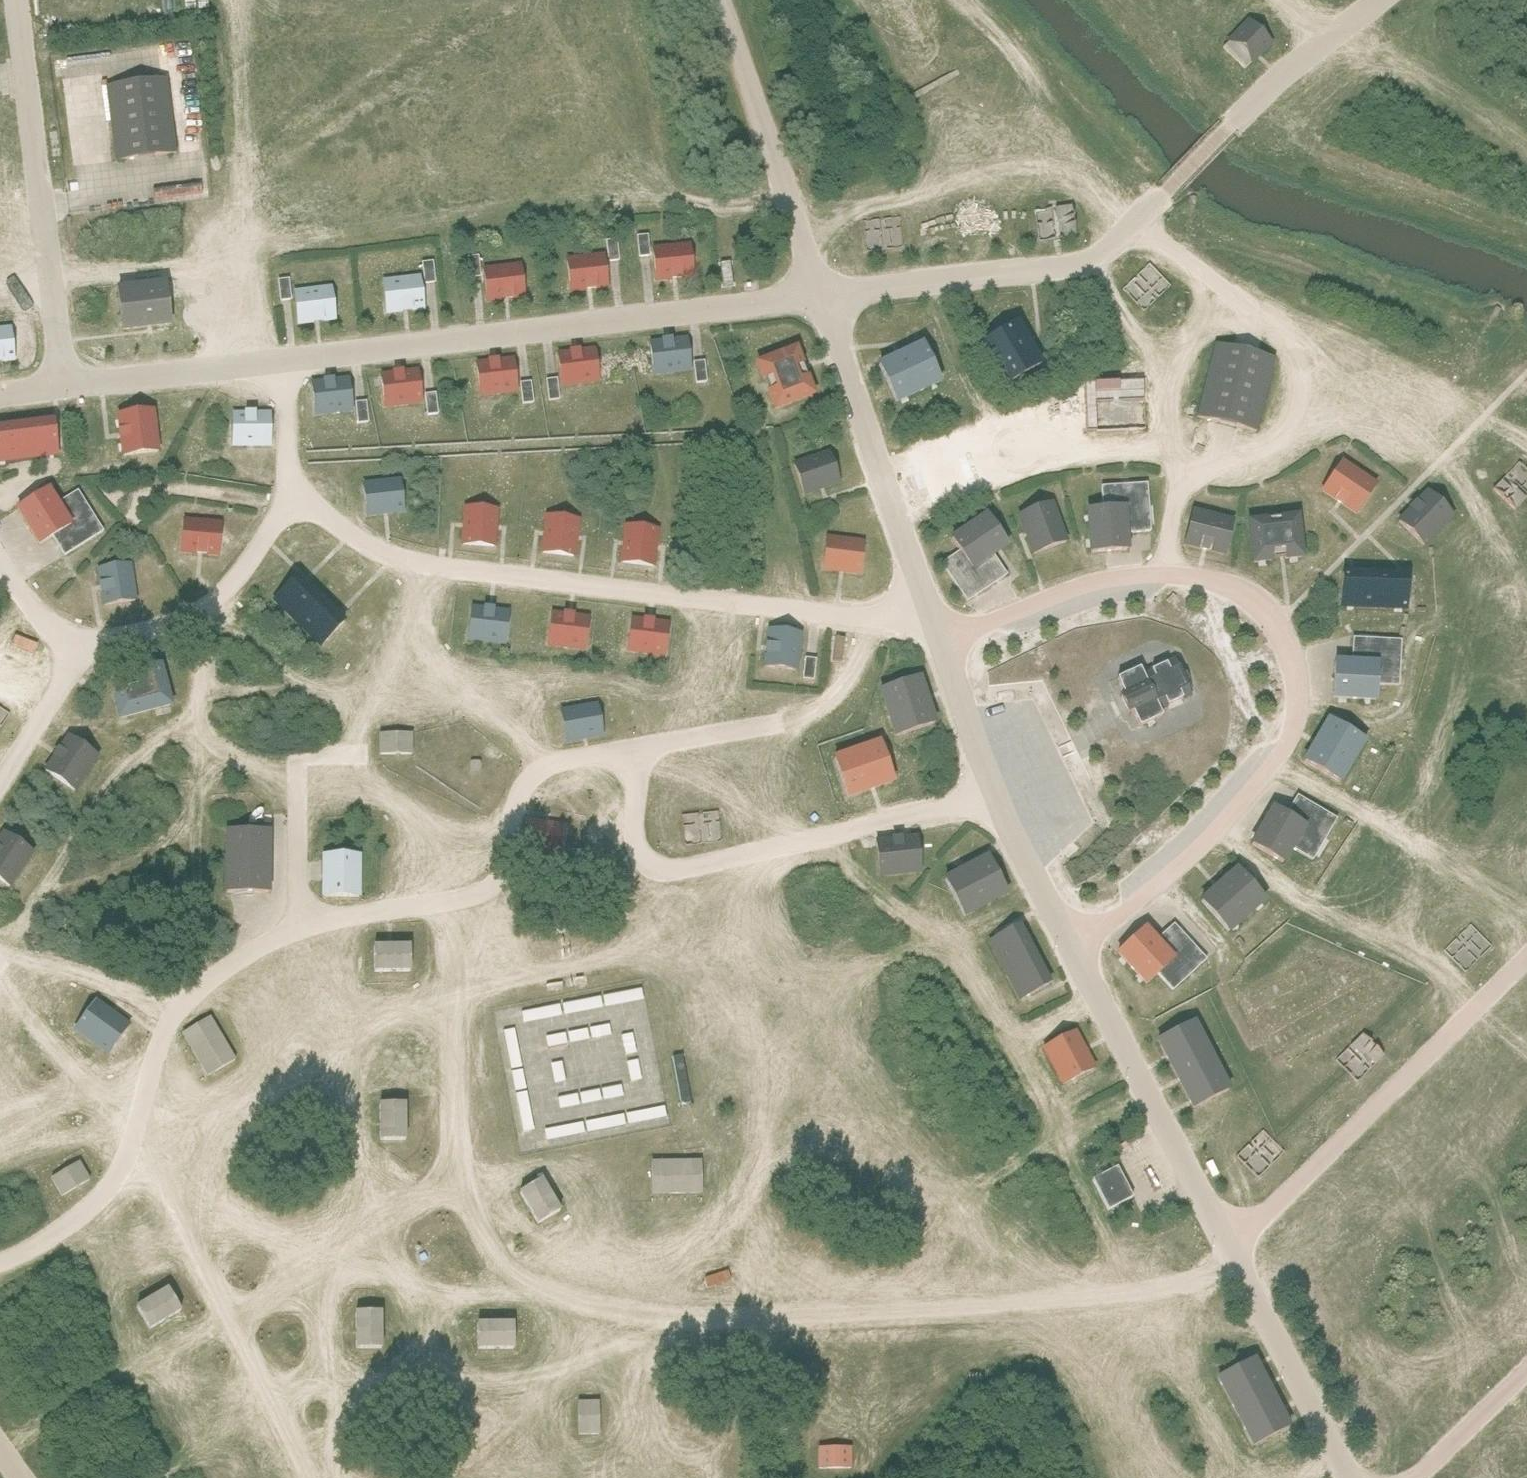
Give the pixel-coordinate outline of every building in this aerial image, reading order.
[(1270,39),(1248,19),(1223,47),(1245,67),(1270,39)] [(177,153),(167,78),(106,86),(115,160),(177,153)] [(1076,207),(1038,208),(1039,238),(1077,236),(1076,207)] [(646,234),(636,236),(639,257),(649,256),(646,234)] [(616,239),(605,240),(608,261),(619,260),(616,239)] [(694,278),(690,242),(651,246),(655,282),(694,278)] [(608,289),(604,253),(565,257),(569,293),(608,289)] [(432,261),(421,262),(424,284),(435,283),(432,261)] [(525,299),(521,263),(482,267),(486,303),(525,299)] [(1139,296),(1142,292),(1149,298),(1155,291),(1160,295),(1170,284),(1150,265),(1130,288),(1139,296)] [(424,310),(420,274),(381,279),(385,315),(424,310)] [(279,301),(291,299),(288,278),(277,279),(279,301)] [(172,326),(166,280),(116,287),(123,333),(172,326)] [(336,321),(332,286),(292,290),(296,325),(336,321)] [(1043,363),(1018,321),(979,344),(1003,386),(1043,363)] [(11,326),(0,327),(0,364),(14,362),(11,326)] [(691,372),(687,337),(649,341),(653,376),(691,372)] [(940,384),(922,342),(876,363),(894,404),(940,384)] [(1275,358),(1215,343),(1196,417),(1256,432),(1275,358)] [(817,395),(797,345),(754,362),(774,412),(817,395)] [(599,382),(595,347),(556,352),(561,387),(599,382)] [(518,392),(513,357),(474,362),(479,397),(518,392)] [(706,381),(704,361),(693,362),(695,382),(706,381)] [(422,403),(418,368),(380,373),(384,408),(422,403)] [(352,412),(348,376),(310,381),(314,417),(352,412)] [(559,399),(557,378),(546,379),(548,400),(559,399)] [(1144,380),(1083,382),(1084,430),(1146,428),(1144,380)] [(533,402),(530,381),(520,382),(522,403),(533,402)] [(438,414),(435,392),(424,393),(426,415),(438,414)] [(368,422),(366,400),(355,401),(357,423),(368,422)] [(160,452),(155,409),(116,413),(121,456),(160,452)] [(271,412),(231,411),(231,447),(271,447),(271,412)] [(54,419),(0,426),(0,462),(59,454),(54,419)] [(840,482),(828,449),(792,462),(804,495),(840,482)] [(1377,483),(1342,459),(1320,492),(1356,516),(1377,483)] [(1526,496),(1526,470),(1520,462),(1494,487),(1514,509),(1526,496)] [(404,513),(400,478),(362,482),(366,517),(404,513)] [(1150,531),(1147,483),(1101,486),(1102,508),(1085,509),(1087,534),(1081,535),(1083,554),(1129,551),(1128,532),(1150,531)] [(58,502),(49,487),(14,508),(38,546),(52,538),(64,556),(103,532),(78,491),(58,502)] [(1455,516),(1426,489),(1396,521),(1424,548),(1455,516)] [(1068,541),(1053,501),(1017,515),(1032,555),(1068,541)] [(499,509),(463,506),(460,545),(496,548),(499,509)] [(1235,520),(1192,509),(1182,547),(1225,558),(1235,520)] [(1304,557),(1299,512),(1245,519),(1251,564),(1304,557)] [(1009,546),(986,513),(949,538),(958,551),(940,564),(967,602),(1007,574),(994,556),(1009,546)] [(581,519),(545,514),(540,553),(575,558),(581,519)] [(221,521),(183,518),(180,554),(218,557),(221,521)] [(660,528),(625,524),(619,563),(654,567),(660,528)] [(864,540),(825,535),(821,571),(860,575),(864,540)] [(138,601),(132,562),(96,568),(102,606),(138,601)] [(1409,572),(1341,570),(1340,608),(1407,611),(1409,572)] [(346,621),(297,574),(271,600),(320,648),(346,621)] [(509,610),(470,605),(466,640),(505,645),(509,610)] [(589,616),(550,611),(546,646),(585,651),(589,616)] [(669,621),(630,617),(626,652),(665,656),(669,621)] [(802,632),(766,628),(762,667),(798,671),(802,632)] [(832,629),(830,643),(842,645),(844,631),(832,629)] [(34,657),(39,648),(15,634),(10,644),(34,657)] [(1401,640),(1353,637),(1351,658),(1335,658),(1332,699),(1376,702),(1377,686),(1398,687),(1401,640)] [(150,666),(146,652),(129,656),(137,686),(126,688),(127,693),(112,697),(118,721),(173,706),(162,663),(150,666)] [(1192,697),(1174,657),(1141,673),(1139,668),(1116,679),(1123,693),(1118,696),(1127,714),(1132,712),(1139,728),(1161,718),(1158,713),(1192,697)] [(813,679),(816,659),(804,658),(802,678),(813,679)] [(937,723),(921,675),(877,690),(893,738),(937,723)] [(603,737),(597,702),(559,709),(565,744),(603,737)] [(10,714),(0,707),(0,728),(10,714)] [(1367,741),(1327,717),(1301,761),(1341,784),(1367,741)] [(379,754),(411,753),(411,733),(379,733),(379,754)] [(99,756),(67,735),(43,771),(76,791),(99,756)] [(894,783),(879,740),(832,757),(847,800),(894,783)] [(1337,819),(1296,795),(1286,814),(1272,805),(1250,843),(1285,863),(1293,849),(1313,861),(1337,819)] [(566,825),(528,818),(522,853),(560,860),(566,825)] [(3,830),(0,834),(0,880),(10,887),(34,852),(3,830)] [(270,894),(270,831),(224,831),(225,894),(270,894)] [(922,873),(917,834),(874,839),(879,878),(922,873)] [(361,854),(321,854),(321,897),(361,897),(361,854)] [(1008,895),(987,854),(942,877),(963,918),(1008,895)] [(1267,901),(1236,866),(1198,899),(1229,934),(1267,901)] [(1052,983),(1021,924),(987,941),(1018,1001),(1052,983)] [(1206,959),(1174,924),(1158,939),(1145,926),(1116,954),(1145,985),(1157,975),(1172,991),(1206,959)] [(374,971),(410,971),(409,945),(373,946),(374,971)] [(603,995),(605,1006),(642,1000),(640,989),(603,995)] [(601,997),(521,1011),(523,1022),(603,1007),(601,997)] [(130,1024),(96,999),(73,1030),(107,1056),(130,1024)] [(235,1059),(226,1045),(210,1017),(182,1033),(207,1076),(235,1059)] [(1231,1089),(1195,1019),(1154,1040),(1191,1110),(1231,1089)] [(503,1031),(507,1051),(517,1049),(513,1029),(503,1031)] [(1097,1067),(1076,1029),(1041,1048),(1062,1086),(1097,1067)] [(1360,1078),(1383,1056),(1362,1034),(1339,1056),(1360,1078)] [(379,1140),(405,1139),(405,1103),(379,1104),(379,1140)] [(664,1108),(626,1112),(627,1123),(666,1118),(664,1108)] [(624,1117),(589,1120),(589,1128),(625,1126),(624,1117)] [(583,1125),(545,1129),(545,1138),(584,1134),(583,1125)] [(652,1193),(668,1193),(701,1193),(701,1160),(651,1161),(652,1193)] [(61,1196),(89,1179),(79,1162),(51,1178),(61,1196)] [(1133,1197),(1117,1166),(1091,1180),(1107,1210),(1133,1197)] [(537,1223),(559,1210),(541,1179),(519,1192),(537,1223)] [(149,1329),(180,1310),(167,1288),(136,1306),(149,1329)] [(355,1348),(381,1348),(381,1312),(355,1312),(355,1348)] [(477,1348),(513,1348),(513,1322),(477,1323),(477,1348)] [(1291,1426),(1255,1357),(1216,1378),(1251,1447),(1291,1426)] [(578,1434),(598,1434),(598,1401),(578,1401),(578,1434)] [(850,1447),(818,1447),(818,1469),(850,1469),(850,1447)]
